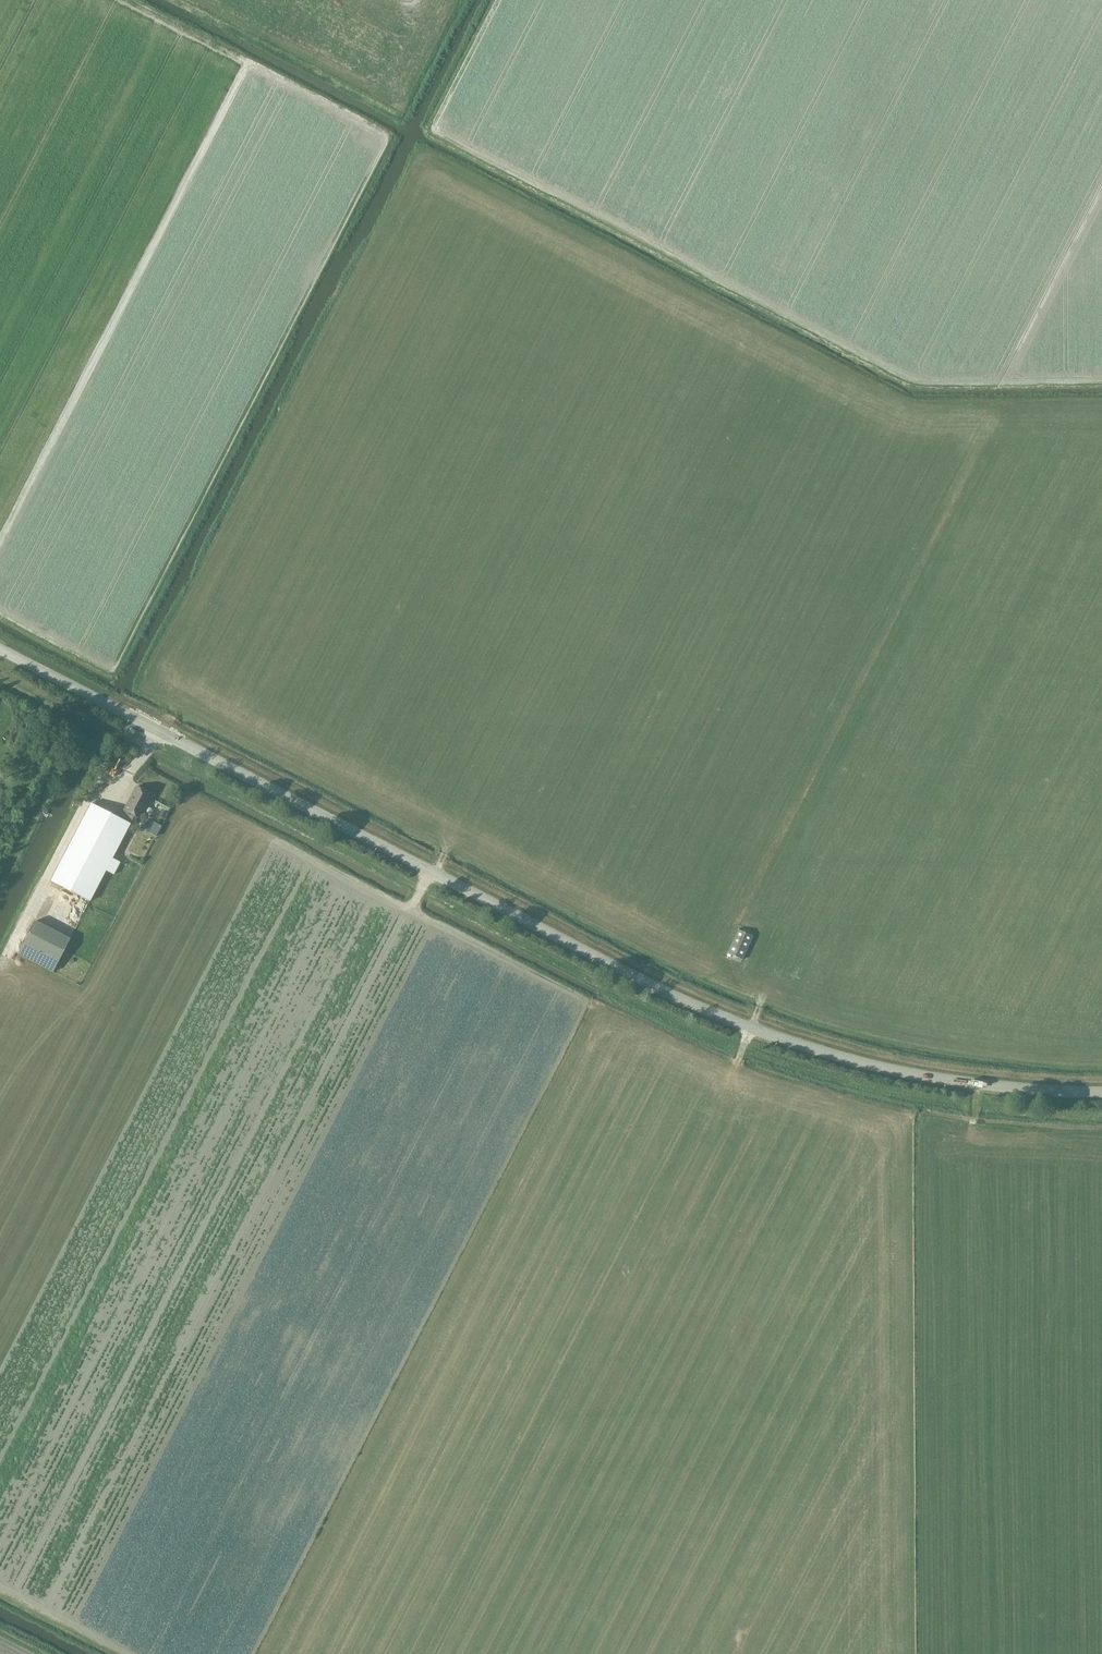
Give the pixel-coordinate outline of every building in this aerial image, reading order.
[(136,786),(123,810),(124,811),(120,818),(91,803),(50,881),(90,902),(106,871),(114,875),(120,862),(113,858),(131,824),(134,816),(139,819),(151,795),(136,786)] [(72,936),(37,918),(20,951),(55,969),(72,936)] [(726,953),(742,960),(753,936),(737,929),(726,953)]
